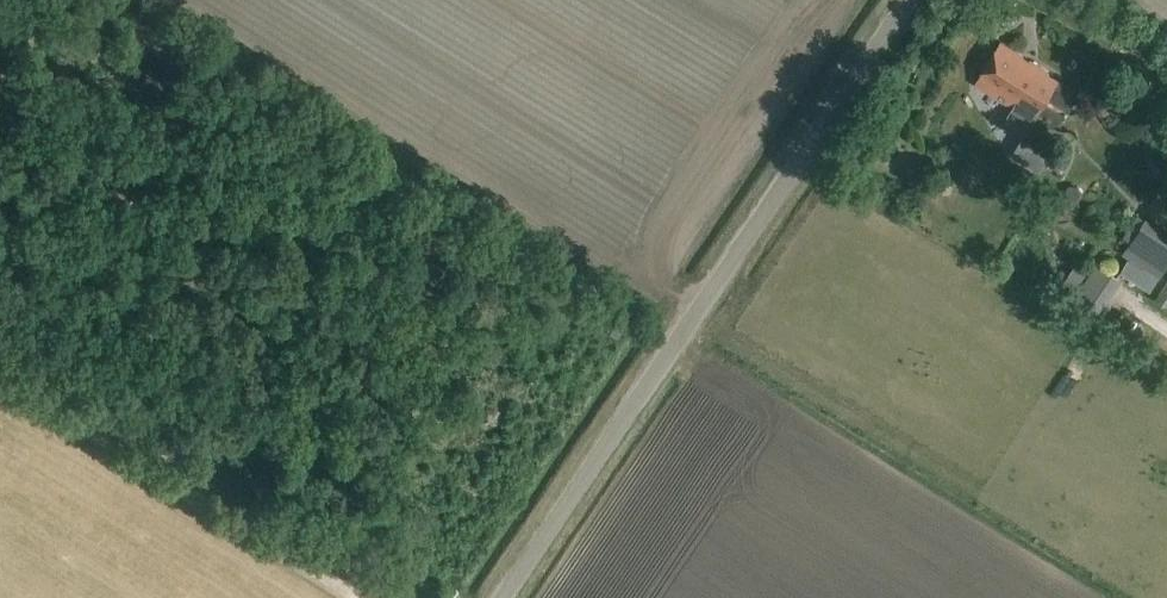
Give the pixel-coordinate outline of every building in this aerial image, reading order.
[(1058,124),(1076,93),(1020,60),(1023,55),(1001,42),(976,84),(1014,107),(1018,100),(1058,124)] [(933,97),(969,115),(976,102),(1012,120),(1017,112),(944,75),(933,97)] [(1038,151),(1018,139),(1008,156),(1036,171),(1041,162),(1038,151)] [(1166,268),(1166,230),(1148,217),(1129,246),(1165,271),(1166,268)] [(1165,271),(1129,246),(1124,254),(1128,257),(1160,278),(1165,271)] [(1160,278),(1128,257),(1121,268),(1153,289),(1160,278)] [(1100,307),(1118,277),(1101,267),(1083,296),(1100,307)] [(1154,300),(1166,309),(1166,281),(1154,300)]
